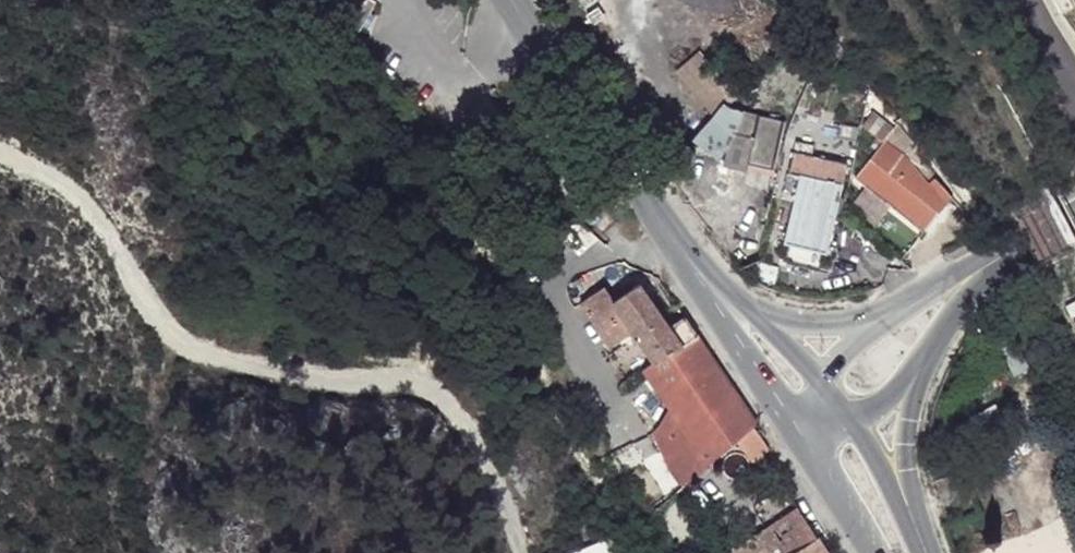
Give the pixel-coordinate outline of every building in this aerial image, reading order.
[(318,11),(335,0),(299,0),(318,11)] [(318,11),(356,34),(375,0),(335,0),(318,11)] [(716,57),(691,74),(725,124),(749,108),(716,57)] [(735,125),(733,131),(756,137),(762,117),(746,113),(735,125)] [(733,131),(724,167),(748,173),(751,165),(774,170),(786,124),(762,117),(756,137),(733,131)] [(892,138),(860,178),(927,234),(949,207),(892,138)] [(803,179),(800,192),(809,195),(807,204),(832,209),(834,201),(842,204),(852,166),(816,157),(818,147),(800,142),(792,176),(803,179)] [(751,165),(748,173),(772,179),(774,170),(751,165)] [(800,192),(788,245),(829,256),(842,204),(834,201),(832,209),(807,204),(809,195),(800,192)] [(604,285),(581,300),(609,342),(632,326),(653,358),(644,365),(672,406),(651,429),(672,477),(732,437),(751,423),(755,421),(681,312),(667,322),(637,280),(612,296),(604,285)] [(751,423),(732,437),(745,457),(764,445),(751,423)] [(731,546),(734,552),(829,552),(797,502),(731,546)] [(616,535),(573,552),(624,552),(616,535)]
